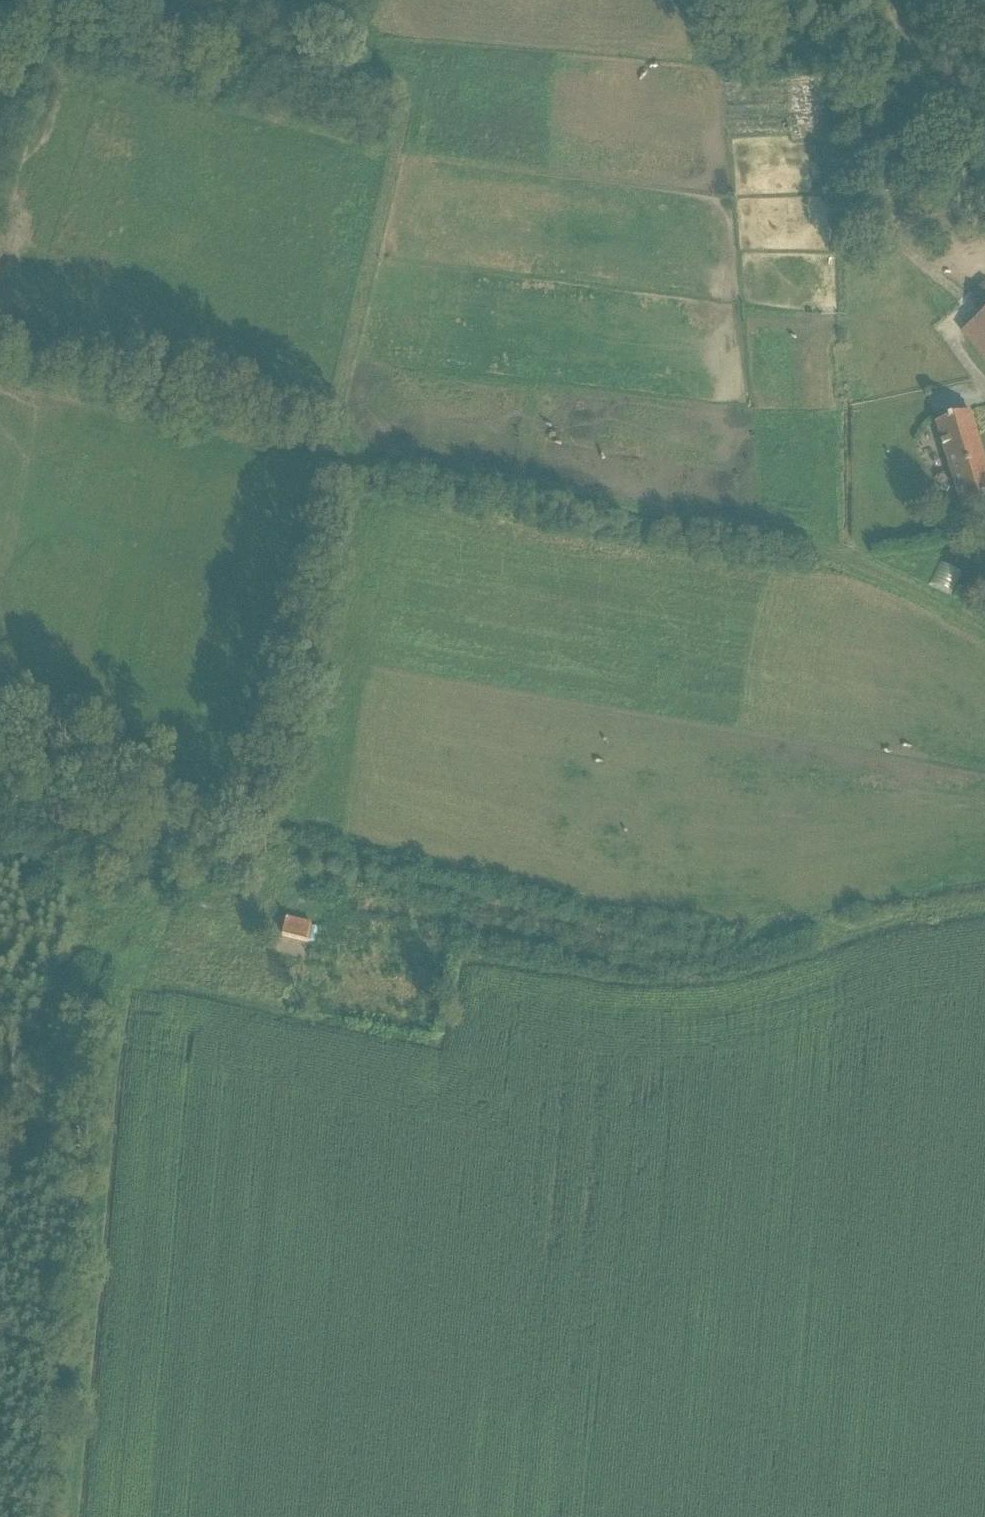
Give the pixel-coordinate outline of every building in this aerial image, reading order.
[(960,331),(984,365),(984,311),(960,331)] [(934,423),(964,511),(984,504),(984,460),(969,411),(934,423)] [(288,921),(285,937),(310,942),(313,926),(288,921)]
